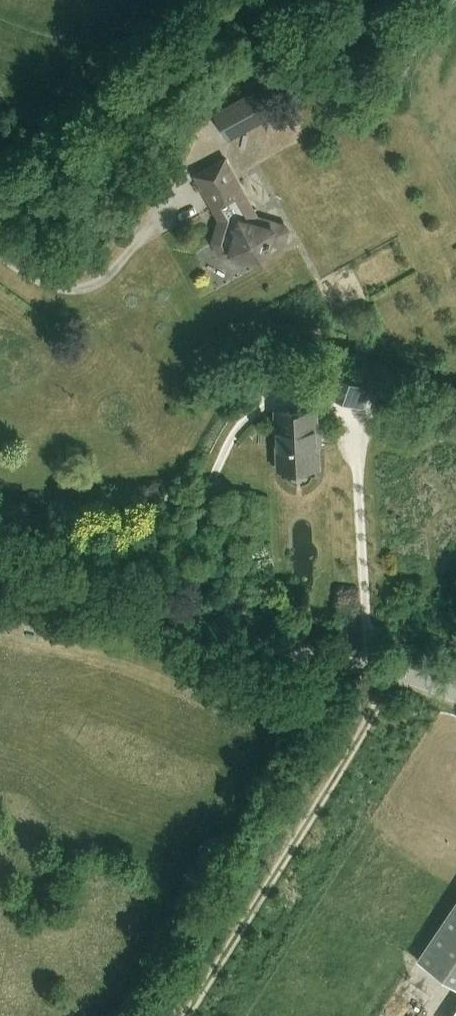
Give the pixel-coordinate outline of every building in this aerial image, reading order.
[(233,102),(248,130),(284,110),(269,82),(233,102)] [(257,216),(225,158),(196,174),(220,218),(214,241),(220,253),(242,260),(246,257),(247,255),(264,261),(270,241),(280,244),(284,241),(288,229),(285,224),(257,216)] [(331,373),(324,392),(344,399),(350,379),(331,373)] [(373,400),(377,383),(365,380),(361,397),(373,400)] [(319,466),(316,407),(276,409),(279,468),(319,466)] [(416,959),(455,986),(455,900),(416,959)]
